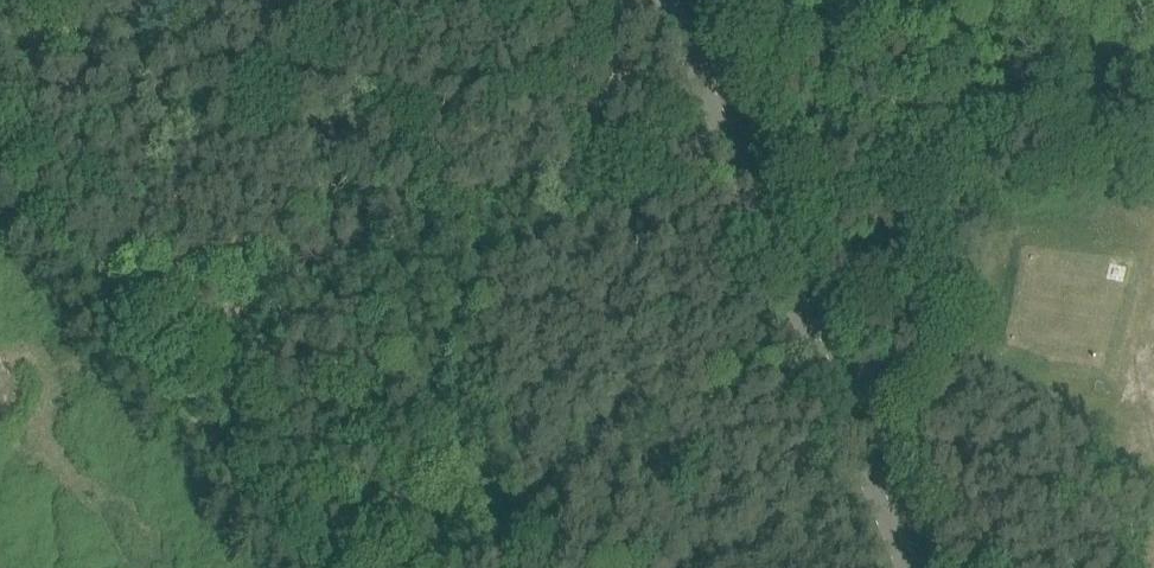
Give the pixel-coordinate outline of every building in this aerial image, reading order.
[(442,336),(430,342),(434,351),(446,345),(442,336)] [(506,368),(499,372),(504,382),(511,378),(506,368)] [(434,453),(425,460),(429,466),(438,458),(434,453)]
